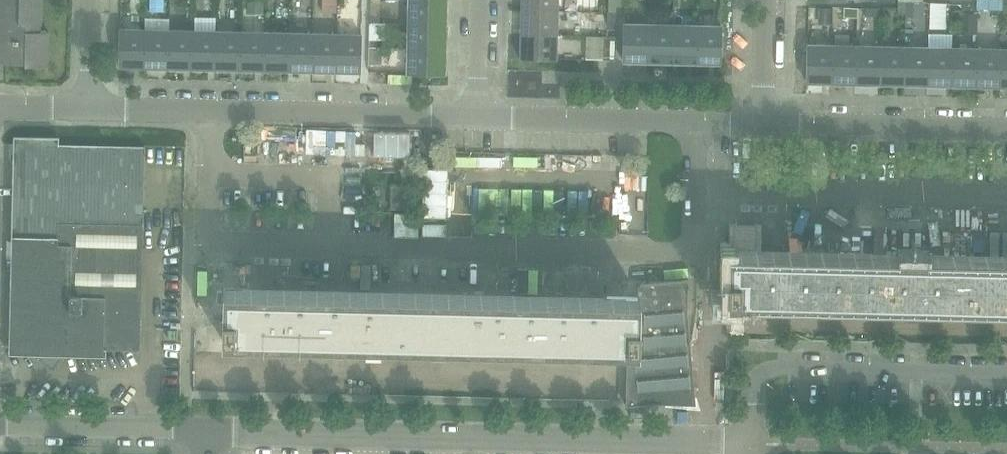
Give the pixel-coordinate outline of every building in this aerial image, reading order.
[(8,63),(18,63),(18,62),(25,62),(25,65),(47,66),(48,31),(40,31),(40,23),(41,23),(41,0),(0,0),(0,63),(8,63)] [(408,24),(446,25),(446,0),(445,0),(409,0),(408,24)] [(521,9),(558,10),(558,0),(521,0),(521,9)] [(962,12),(978,12),(978,4),(961,4),(962,12)] [(521,9),(520,33),(558,34),(558,10),(521,9)] [(608,34),(616,35),(616,12),(609,12),(608,34)] [(369,46),(378,46),(378,40),(385,40),(385,23),(370,22),(369,46)] [(918,33),(935,39),(939,28),(923,22),(918,33)] [(623,61),(647,61),(647,23),(624,23),(623,61)] [(647,61),(671,62),(672,24),(647,23),(647,61)] [(408,24),(408,48),(445,49),(446,25),(408,24)] [(671,62),(695,62),(696,25),(672,24),(671,62)] [(696,25),(695,62),(720,63),(721,25),(696,25)] [(119,66),(143,67),(144,29),(120,28),(119,66)] [(143,67),(166,67),(167,29),(144,29),(143,67)] [(166,67),(191,68),(192,30),(167,29),(166,67)] [(191,68),(215,68),(215,30),(192,30),(191,68)] [(215,68),(239,69),(239,31),(215,30),(215,68)] [(239,69),(262,69),(263,31),(239,31),(239,69)] [(262,69),(286,70),(287,32),(263,31),(262,69)] [(286,70),(310,70),(311,33),(287,32),(286,70)] [(310,70),(334,71),(335,33),(311,33),(310,70)] [(335,33),(334,71),(360,71),(361,34),(335,33)] [(558,34),(520,33),(519,58),(557,59),(558,34)] [(603,59),(615,59),(616,35),(603,35),(602,59),(603,59)] [(806,81),(830,82),(831,44),(807,44),(806,81)] [(830,82),(855,83),(855,45),(831,44),(830,82)] [(855,83),(879,83),(879,45),(855,45),(855,83)] [(879,83),(902,84),(903,46),(879,45),(879,83)] [(902,84),(926,84),(927,46),(903,46),(902,84)] [(926,84),(951,85),(951,47),(927,46),(926,84)] [(381,47),(369,47),(368,64),(381,64),(381,47)] [(951,85),(974,85),(975,48),(951,47),(951,85)] [(445,49),(408,48),(407,72),(445,73),(445,49)] [(974,85),(998,86),(999,48),(975,48),(974,85)] [(1006,86),(1006,48),(999,48),(998,86),(1006,86)] [(145,146),(59,144),(58,144),(21,143),(16,347),(42,348),(42,352),(43,354),(45,359),(56,360),(63,348),(140,350),(145,146)] [(391,184),(390,208),(409,209),(409,184),(391,184)] [(745,301),(938,305),(939,255),(728,249),(727,302),(728,302),(728,301),(745,301)] [(939,255),(938,305),(1006,307),(1006,256),(939,255)] [(638,349),(627,349),(625,405),(652,402),(651,400),(691,397),(683,309),(687,310),(688,278),(628,283),(628,298),(639,299),(638,349)] [(239,340),(430,344),(432,294),(256,290),(256,295),(224,294),(225,288),(224,288),(223,341),(223,340),(239,340)] [(603,348),(627,349),(638,349),(639,299),(628,298),(628,303),(606,303),(607,298),(432,294),(430,344),(603,348)]
